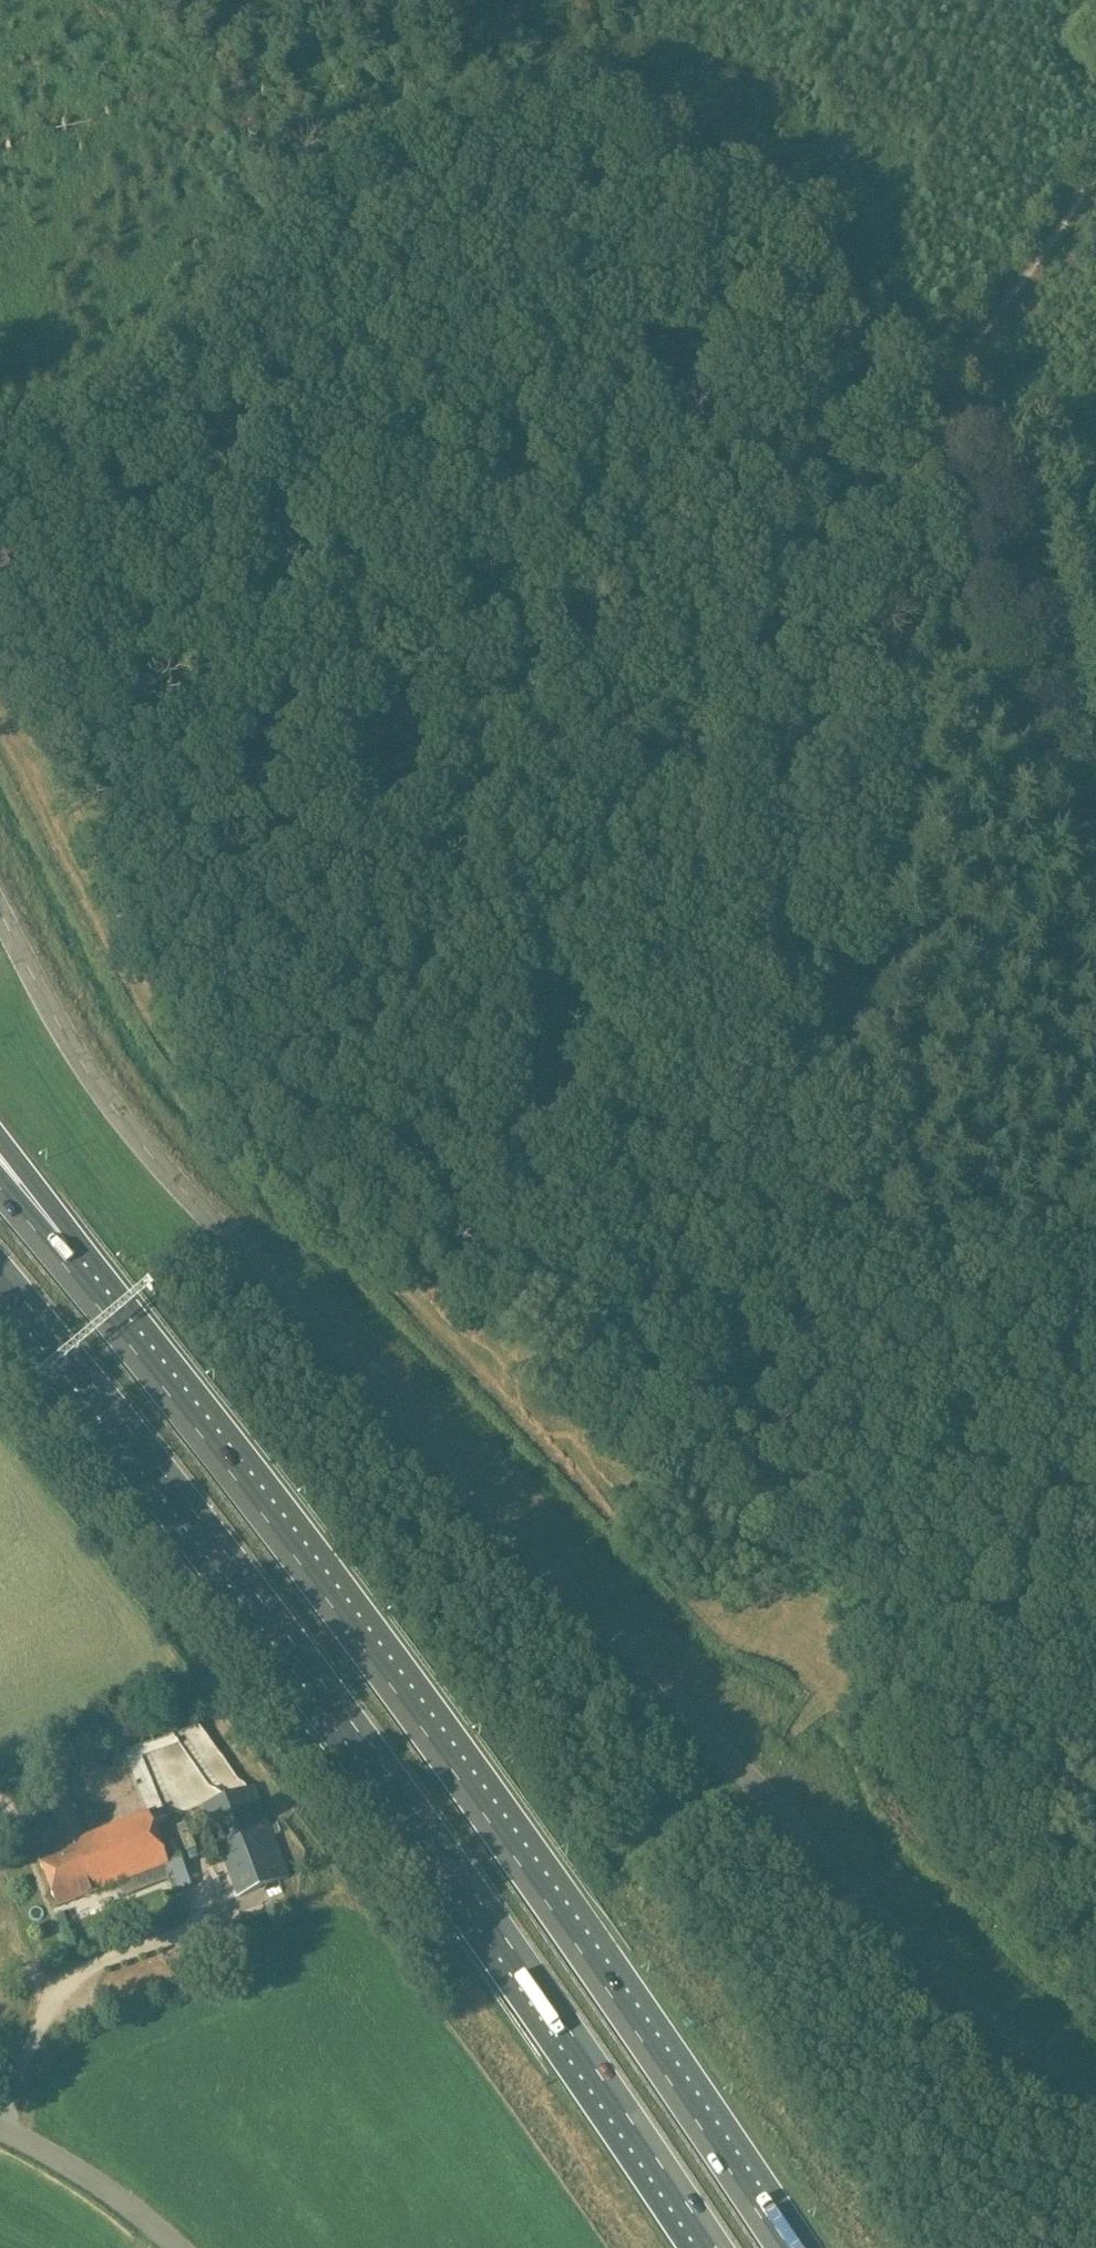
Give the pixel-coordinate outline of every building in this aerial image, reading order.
[(149,1814),(84,1839),(59,1772),(38,1780),(63,1847),(37,1857),(57,1909),(164,1867),(169,1866),(168,1864),(149,1814)] [(203,1806),(238,1897),(288,1878),(254,1787),(203,1806)] [(181,1859),(168,1864),(169,1866),(164,1867),(174,1892),(192,1886),(181,1859)]
